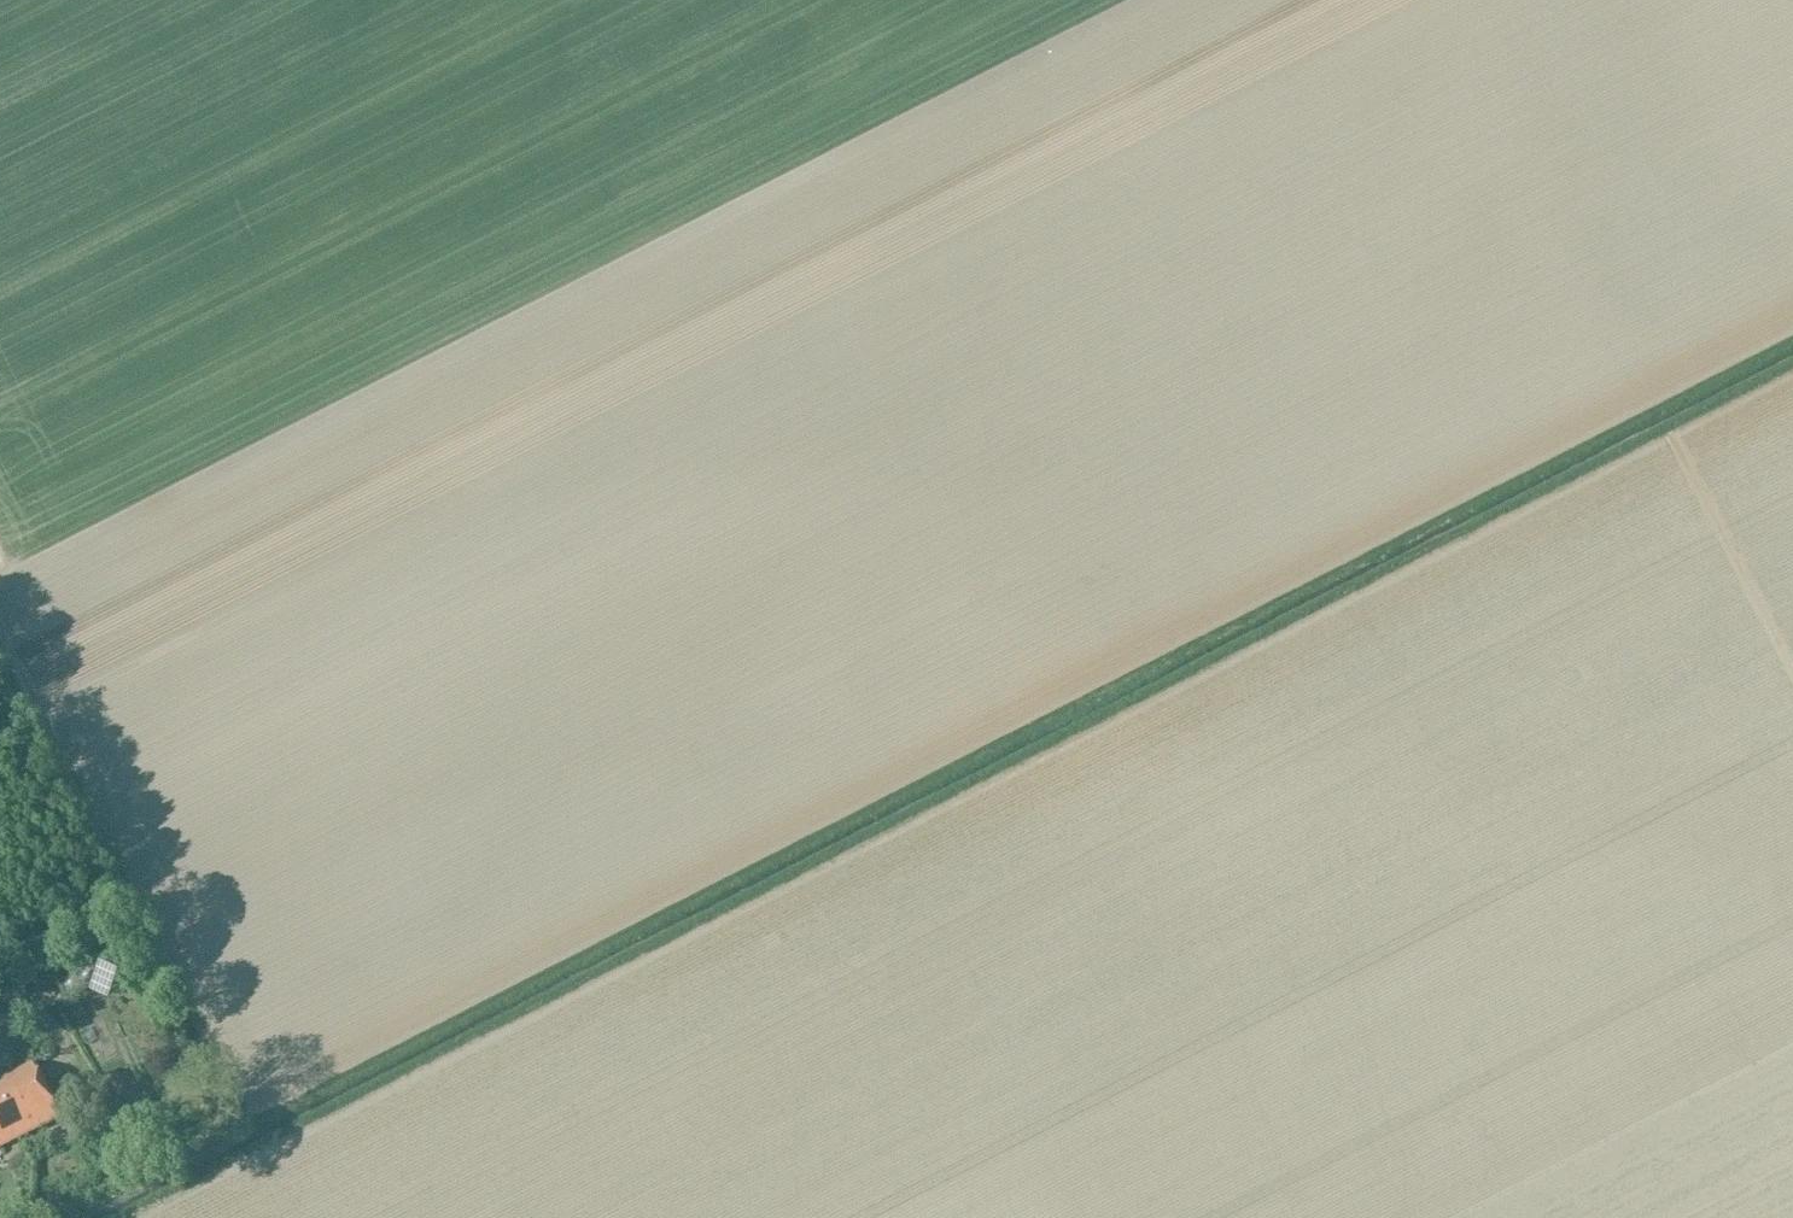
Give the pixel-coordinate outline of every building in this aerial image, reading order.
[(117,979),(108,958),(105,951),(55,976),(68,1003),(117,979)] [(59,1118),(33,1067),(0,1084),(0,1149),(59,1118)]
